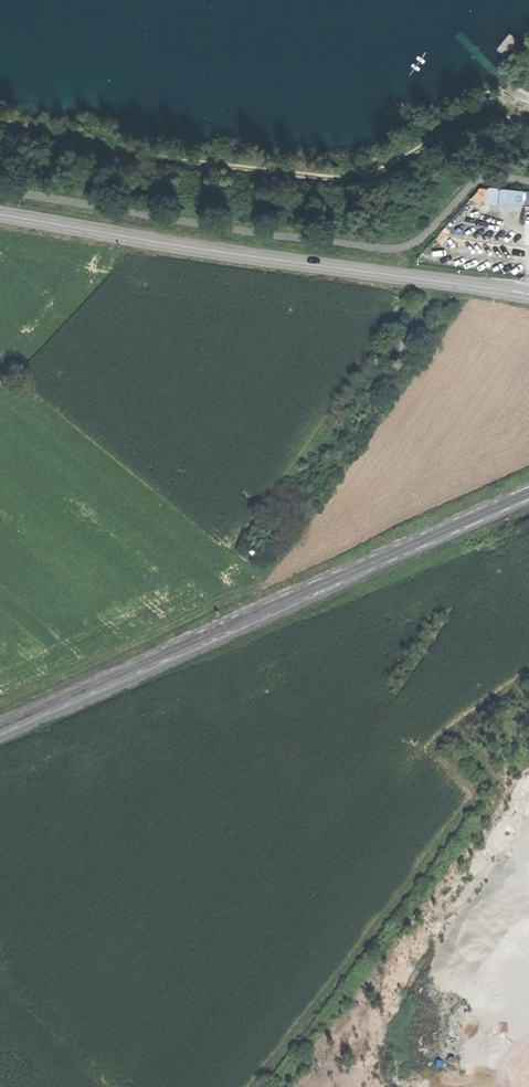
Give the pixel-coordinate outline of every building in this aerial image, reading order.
[(480,199),(491,201),(494,188),(482,186),(480,199)]
